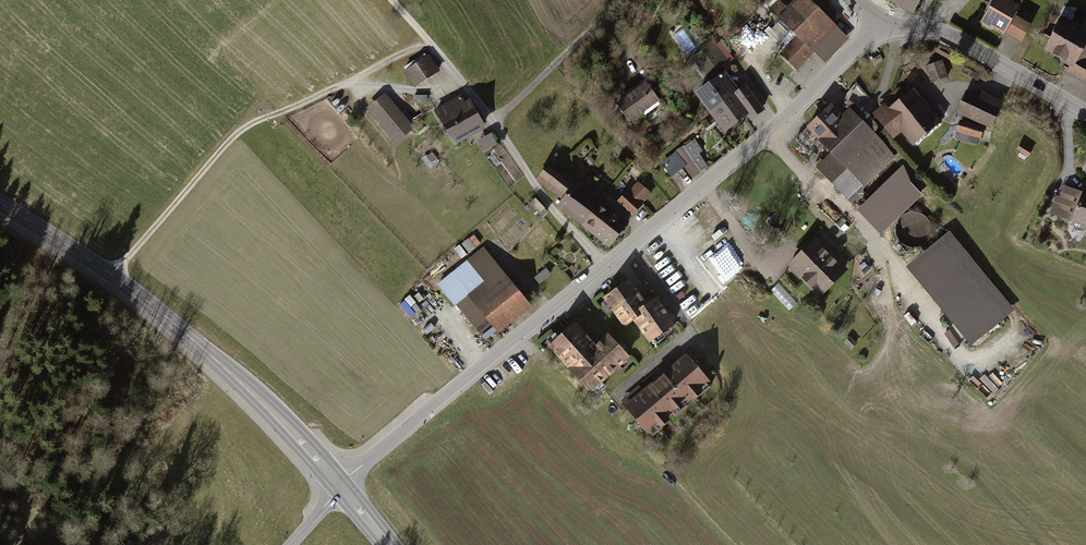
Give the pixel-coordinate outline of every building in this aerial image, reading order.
[(807,0),(802,0),(782,20),(822,60),(844,38),(807,0)] [(912,13),(920,0),(890,0),(912,13)] [(984,25),(1023,46),(1034,26),(1018,17),(1023,7),(1010,0),(997,0),(984,25)] [(1085,83),(1085,31),(1065,19),(1047,52),(1073,66),(1069,74),(1085,83)] [(429,55),(404,71),(414,87),(439,70),(429,55)] [(942,59),(925,66),(933,83),(949,76),(942,59)] [(695,100),(723,138),(744,122),(716,84),(695,100)] [(645,89),(614,111),(627,129),(658,107),(645,89)] [(933,111),(916,90),(891,110),(887,105),(874,115),(895,141),(903,134),(914,148),(949,120),(938,106),(933,111)] [(959,114),(992,130),(1005,103),(983,93),(981,97),(970,92),(959,114)] [(744,93),(732,101),(750,126),(762,117),(744,93)] [(414,131),(384,94),(365,109),(395,146),(414,131)] [(435,110),(454,147),(483,131),(464,95),(435,110)] [(820,171),(847,203),(896,163),(855,115),(855,114),(843,124),(836,115),(811,137),(831,161),(819,170),(820,171)] [(485,151),(498,144),(492,133),(479,140),(485,151)] [(692,178),(710,166),(700,152),(703,151),(695,138),(674,151),(692,178)] [(574,182),(548,164),(536,179),(561,199),(574,182)] [(903,166),(858,211),(881,234),(921,195),(909,182),(903,166)] [(601,202),(574,182),(561,199),(556,206),(583,226),(601,202)] [(617,208),(632,220),(651,197),(636,185),(617,208)] [(1085,235),(1085,199),(1065,190),(1052,221),(1085,235)] [(629,223),(601,202),(583,226),(611,247),(629,223)] [(949,231),(906,266),(970,345),(1013,310),(949,231)] [(790,263),(805,280),(833,255),(818,238),(790,263)] [(529,311),(483,251),(438,286),(484,346),(529,311)] [(805,280),(820,296),(848,271),(833,255),(805,280)] [(650,344),(677,324),(658,298),(648,305),(630,282),(605,300),(626,329),(635,323),(650,344)] [(551,346),(592,394),(633,359),(611,333),(596,346),(577,323),(551,346)] [(682,415),(712,389),(685,357),(654,383),(682,415)] [(651,441),(682,415),(654,383),(624,409),(651,441)]
